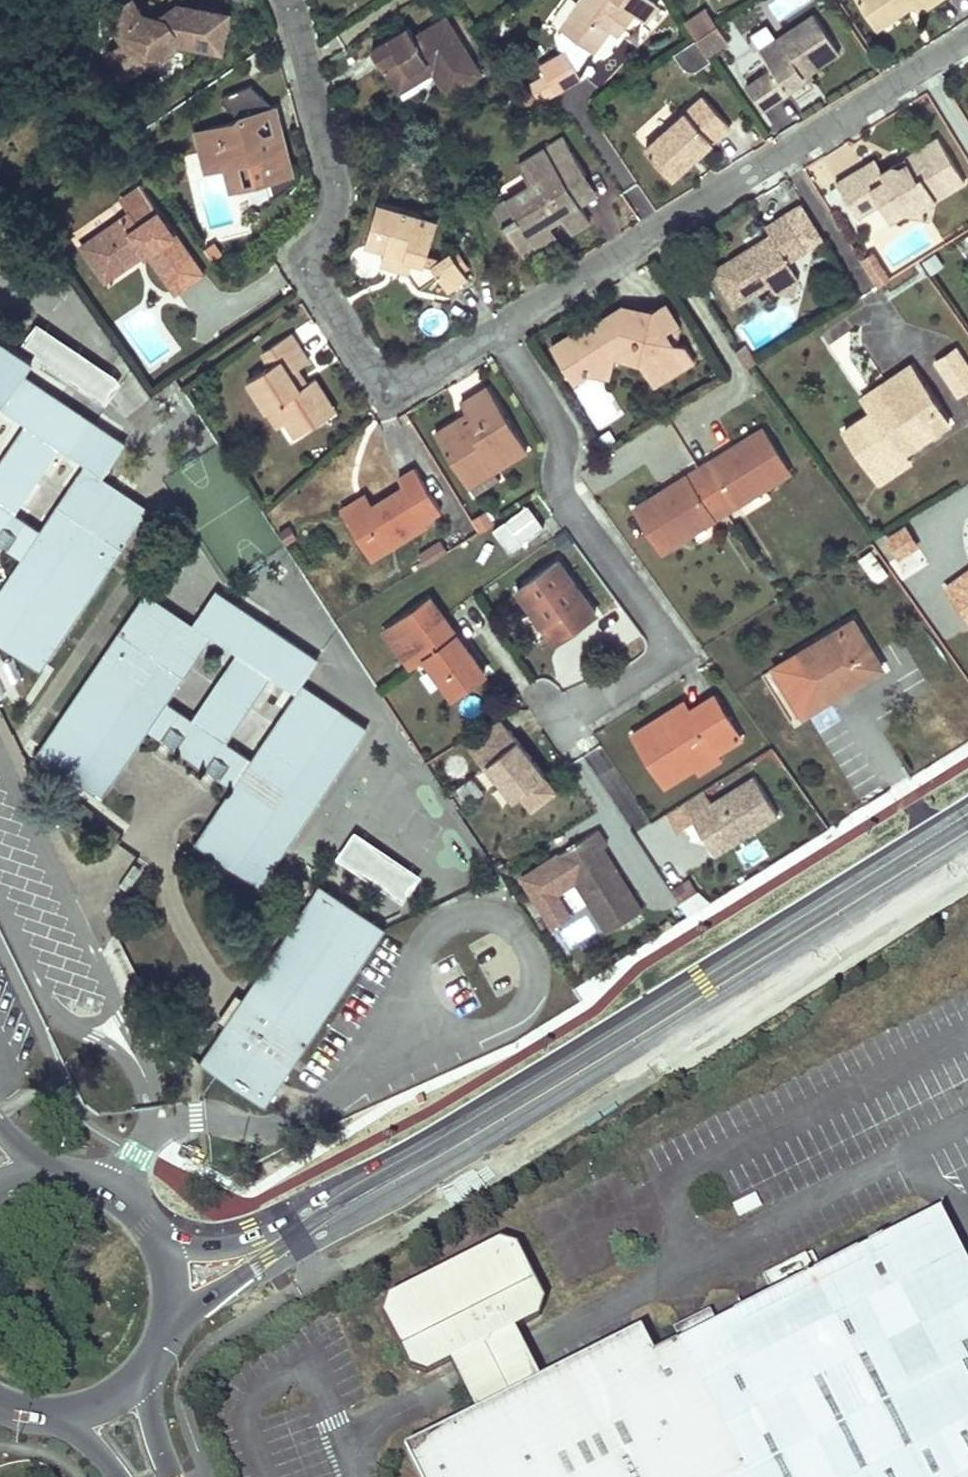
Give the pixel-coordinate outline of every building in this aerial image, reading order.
[(106,16),(113,28),(123,29),(122,43),(108,51),(108,60),(117,72),(123,69),(126,75),(145,63),(150,63),(165,53),(165,49),(177,42),(212,47),(213,41),(219,42),(224,17),(218,16),(219,9),(181,2),(162,15),(157,12),(148,19),(136,16),(138,7),(133,0),(131,0),(125,4),(114,0),(112,11),(106,16)] [(162,15),(181,2),(173,0),(157,12),(162,15)] [(559,27),(562,29),(590,48),(592,50),(607,29),(613,21),(623,29),(635,11),(646,18),(657,2),(656,0),(578,0),(559,27)] [(873,23),(908,0),(858,0),(873,23)] [(873,23),(877,29),(913,4),(911,0),(908,0),(873,23)] [(913,4),(917,11),(934,0),(911,0),(913,4)] [(224,17),(226,10),(219,9),(218,16),(224,17)] [(703,10),(685,22),(696,38),(714,26),(703,10)] [(772,67),(744,86),(760,111),(788,92),(783,85),(808,68),(838,48),(814,12),(759,48),(772,67)] [(481,72),(447,18),(416,37),(410,27),(373,50),(399,92),(433,70),(448,94),(481,72)] [(613,21),(607,29),(617,37),(623,29),(613,21)] [(706,54),(724,42),(714,26),(696,38),(706,54)] [(576,69),(590,48),(562,29),(558,35),(559,46),(565,50),(576,69)] [(760,63),(741,36),(726,47),(745,74),(760,63)] [(696,38),(679,49),(686,60),(696,62),(707,55),(706,54),(696,38)] [(565,50),(539,65),(553,93),(580,78),(576,69),(565,50)] [(808,68),(783,85),(788,92),(813,75),(808,68)] [(117,72),(121,79),(126,75),(123,69),(117,72)] [(235,115),(234,119),(232,123),(197,130),(206,170),(223,165),(237,162),(242,185),(262,180),(268,200),(288,187),(276,132),(259,130),(256,117),(276,113),(256,89),(224,96),(223,96),(222,96),(221,97),(221,98),(220,99),(220,100),(221,101),(221,102),(235,115)] [(700,97),(643,148),(671,179),(728,127),(700,97)] [(282,133),(282,113),(276,113),(256,117),(259,130),(276,132),(282,133)] [(635,134),(643,142),(662,125),(655,116),(635,134)] [(206,170),(197,130),(193,130),(202,171),(206,170)] [(586,170),(563,134),(518,162),(532,183),(507,199),(516,214),(502,221),(516,243),(550,222),(543,211),(555,203),(563,215),(572,231),(589,220),(581,206),(567,182),(586,170)] [(873,159),(834,182),(852,211),(875,196),(881,204),(890,218),(905,209),(928,217),(933,199),(963,180),(935,135),(903,155),(906,161),(899,164),(891,162),(880,169),(873,159)] [(223,165),(228,188),(242,185),(237,162),(223,165)] [(586,170),(567,182),(581,206),(601,193),(586,170)] [(128,213),(79,247),(97,273),(138,245),(143,253),(150,248),(159,262),(154,265),(172,292),(199,273),(145,194),(125,208),(128,213)] [(875,196),(852,211),(857,219),(881,204),(875,196)] [(507,199),(493,208),(502,221),(516,214),(507,199)] [(467,279),(458,266),(449,252),(438,259),(424,254),(435,219),(378,201),(363,246),(382,252),(412,262),(407,274),(418,290),(437,277),(448,292),(467,279)] [(563,215),(555,203),(543,211),(550,222),(563,215)] [(815,228),(801,204),(785,214),(799,238),(815,228)] [(770,236),(712,271),(733,304),(768,283),(784,288),(791,269),(787,258),(821,237),(815,228),(799,238),(785,214),(765,227),(770,236)] [(550,222),(516,243),(524,255),(558,235),(550,222)] [(97,273),(103,281),(143,253),(138,245),(97,273)] [(886,279),(869,251),(858,258),(875,286),(886,279)] [(382,252),(378,266),(407,274),(412,262),(382,252)] [(784,288),(768,283),(773,292),(790,296),(796,276),(791,269),(784,288)] [(581,328),(552,346),(571,376),(593,362),(605,365),(619,357),(643,363),(656,385),(698,360),(688,343),(680,341),(682,326),(669,301),(653,311),(651,307),(632,320),(623,304),(582,330),(581,328)] [(632,320),(651,307),(626,303),(623,304),(632,320)] [(27,374),(36,359),(0,334),(0,395),(8,401),(27,374)] [(308,415),(328,403),(313,380),(298,389),(289,373),(308,362),(291,334),(262,352),(271,366),(249,379),(279,428),(288,422),(297,437),(315,425),(308,415)] [(736,349),(746,366),(756,360),(745,343),(736,349)] [(954,395),(967,386),(967,374),(954,351),(934,364),(954,395)] [(593,362),(571,376),(574,381),(590,372),(614,377),(619,357),(605,365),(593,362)] [(932,408),(905,365),(879,381),(884,389),(862,403),(865,409),(837,426),(870,479),(900,460),(896,453),(892,446),(913,433),(907,424),(932,408)] [(83,413),(27,374),(8,401),(33,418),(65,440),(83,413)] [(884,389),(879,381),(856,395),(862,403),(884,389)] [(472,419),(439,439),(474,495),(498,479),(494,472),(528,451),(488,387),(462,403),(468,414),(472,419)] [(0,395),(0,413),(8,401),(0,395)] [(315,425),(334,413),(328,403),(308,415),(315,425)] [(942,424),(932,408),(907,424),(913,433),(892,446),(896,453),(942,424)] [(128,443),(83,413),(65,440),(91,458),(110,470),(128,443)] [(468,414),(436,434),(439,439),(472,419),(468,414)] [(8,549),(22,559),(0,592),(0,644),(41,672),(112,569),(152,511),(104,478),(110,470),(91,458),(41,532),(13,514),(65,440),(33,418),(0,466),(0,544),(8,549)] [(760,427),(696,466),(720,505),(734,496),(738,504),(762,490),(757,482),(785,465),(760,427)] [(785,465),(757,482),(762,490),(790,473),(785,465)] [(696,466),(632,506),(656,544),(683,528),(687,534),(711,520),(707,512),(720,505),(696,466)] [(442,511),(429,490),(416,470),(400,480),(405,488),(375,507),(350,523),(373,560),(429,525),(426,520),(442,511)] [(734,496),(720,505),(725,512),(738,504),(734,496)] [(370,498),(344,514),(350,523),(375,507),(370,498)] [(720,505),(707,512),(711,520),(725,512),(720,505)] [(480,532),(497,523),(489,508),(472,517),(480,532)] [(884,537),(898,558),(921,543),(907,522),(884,537)] [(683,528),(656,544),(660,551),(687,534),(683,528)] [(877,548),(861,554),(871,581),(886,576),(877,548)] [(593,610),(575,585),(556,560),(519,587),(556,638),(593,610)] [(945,584),(967,616),(967,568),(945,584)] [(262,621),(218,591),(201,616),(219,628),(245,646),(261,622),(262,621)] [(147,595),(37,754),(102,798),(149,730),(164,740),(176,748),(207,769),(219,777),(234,787),(197,844),(261,887),(368,730),(304,686),(254,759),(226,742),(277,668),(245,646),(194,720),(168,702),(219,628),(201,616),(194,626),(147,595)] [(395,645),(442,612),(430,595),(384,628),(395,645)] [(484,671),(470,651),(456,632),(442,612),(395,645),(410,665),(424,655),(451,694),(484,671)] [(881,666),(852,618),(789,656),(818,704),(881,666)] [(320,662),(261,622),(245,646),(277,668),(304,686),(320,662)] [(664,713),(633,732),(664,783),(694,765),(717,750),(745,733),(719,690),(690,708),(668,721),(664,713)] [(685,700),(664,713),(668,721),(690,708),(685,700)] [(501,713),(464,736),(484,762),(488,759),(515,794),(522,789),(533,803),(556,785),(501,713)] [(176,748),(164,740),(156,750),(168,759),(176,748)] [(721,757),(717,750),(694,765),(698,771),(721,757)] [(219,777),(207,769),(200,779),(212,787),(219,777)] [(712,800),(704,787),(683,800),(714,851),(778,812),(755,773),(712,800)] [(520,870),(552,921),(570,910),(556,887),(576,875),(607,925),(641,904),(602,840),(606,837),(597,823),(520,870)] [(407,870),(354,833),(341,852),(393,889),(407,870)] [(692,877),(672,885),(680,902),(699,894),(692,877)] [(298,917),(200,1060),(265,1105),(385,930),(320,885),(298,917)] [(572,909),(586,902),(576,885),(563,892),(572,909)] [(421,1096),(414,1100),(418,1107),(425,1103),(421,1096)] [(735,1202),(738,1212),(760,1206),(757,1195),(735,1202)] [(938,1213),(715,1325),(679,1343),(648,1359),(519,1424),(509,1404),(475,1422),(415,1453),(427,1476),(967,1476),(967,1273),(938,1213)] [(502,1286),(519,1277),(504,1246),(480,1258),(491,1262),(502,1286)] [(407,1363),(421,1368),(444,1357),(445,1356),(450,1345),(465,1346),(507,1325),(510,1316),(519,1319),(525,1316),(532,1303),(519,1277),(502,1286),(491,1262),(480,1258),(389,1303),(384,1315),(396,1339),(406,1344),(401,1353),(407,1363)] [(674,1334),(679,1343),(715,1325),(710,1316),(674,1334)] [(509,1404),(539,1390),(507,1325),(465,1346),(450,1345),(445,1356),(444,1357),(475,1422),(509,1404)] [(648,1359),(638,1339),(539,1390),(509,1404),(519,1424),(648,1359)]
